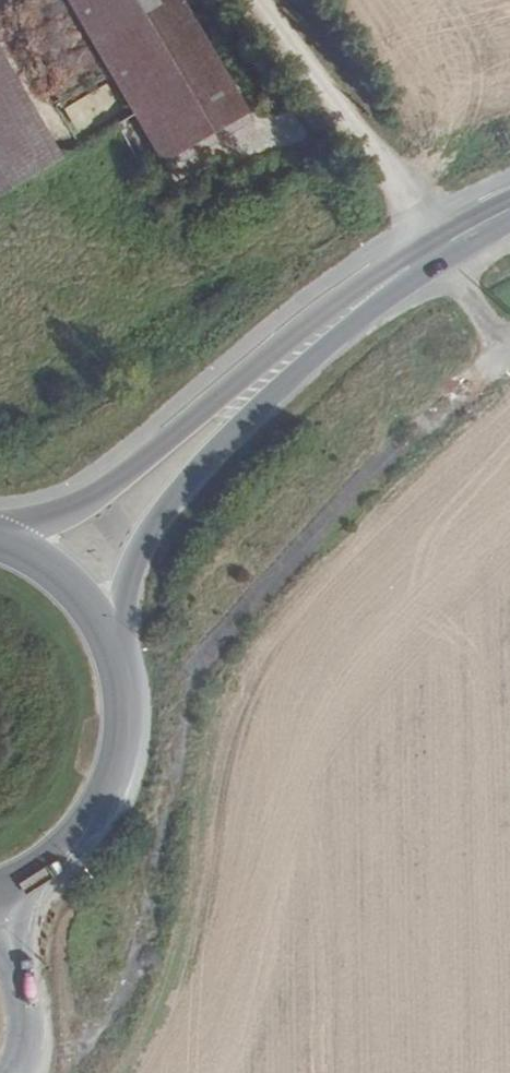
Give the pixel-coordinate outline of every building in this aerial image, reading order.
[(164,170),(253,123),(185,0),(82,0),(74,4),(138,122),(164,170)] [(30,108),(0,58),(0,125),(30,108)] [(75,130),(91,123),(82,101),(66,108),(75,130)] [(65,167),(30,108),(0,125),(0,205),(65,167)]
